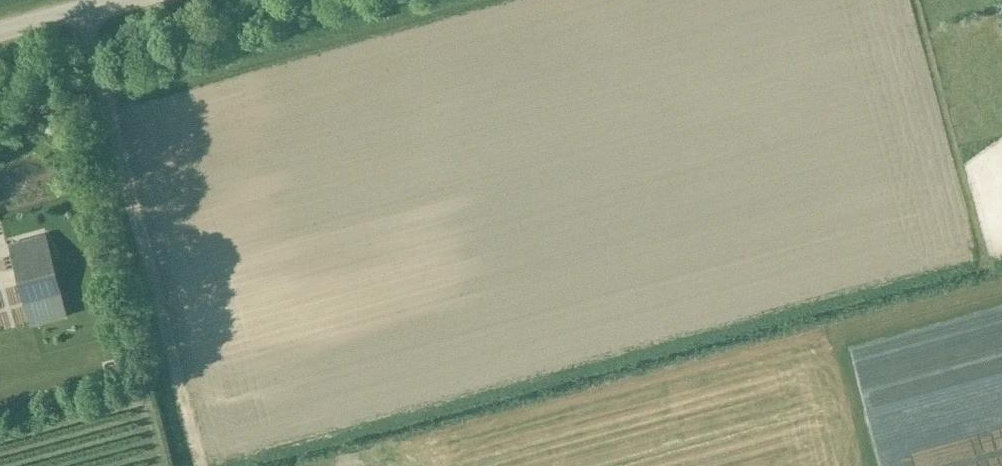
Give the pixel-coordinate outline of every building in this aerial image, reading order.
[(30,324),(66,314),(60,291),(61,290),(48,245),(45,234),(8,244),(23,301),(24,301),(30,324)]
